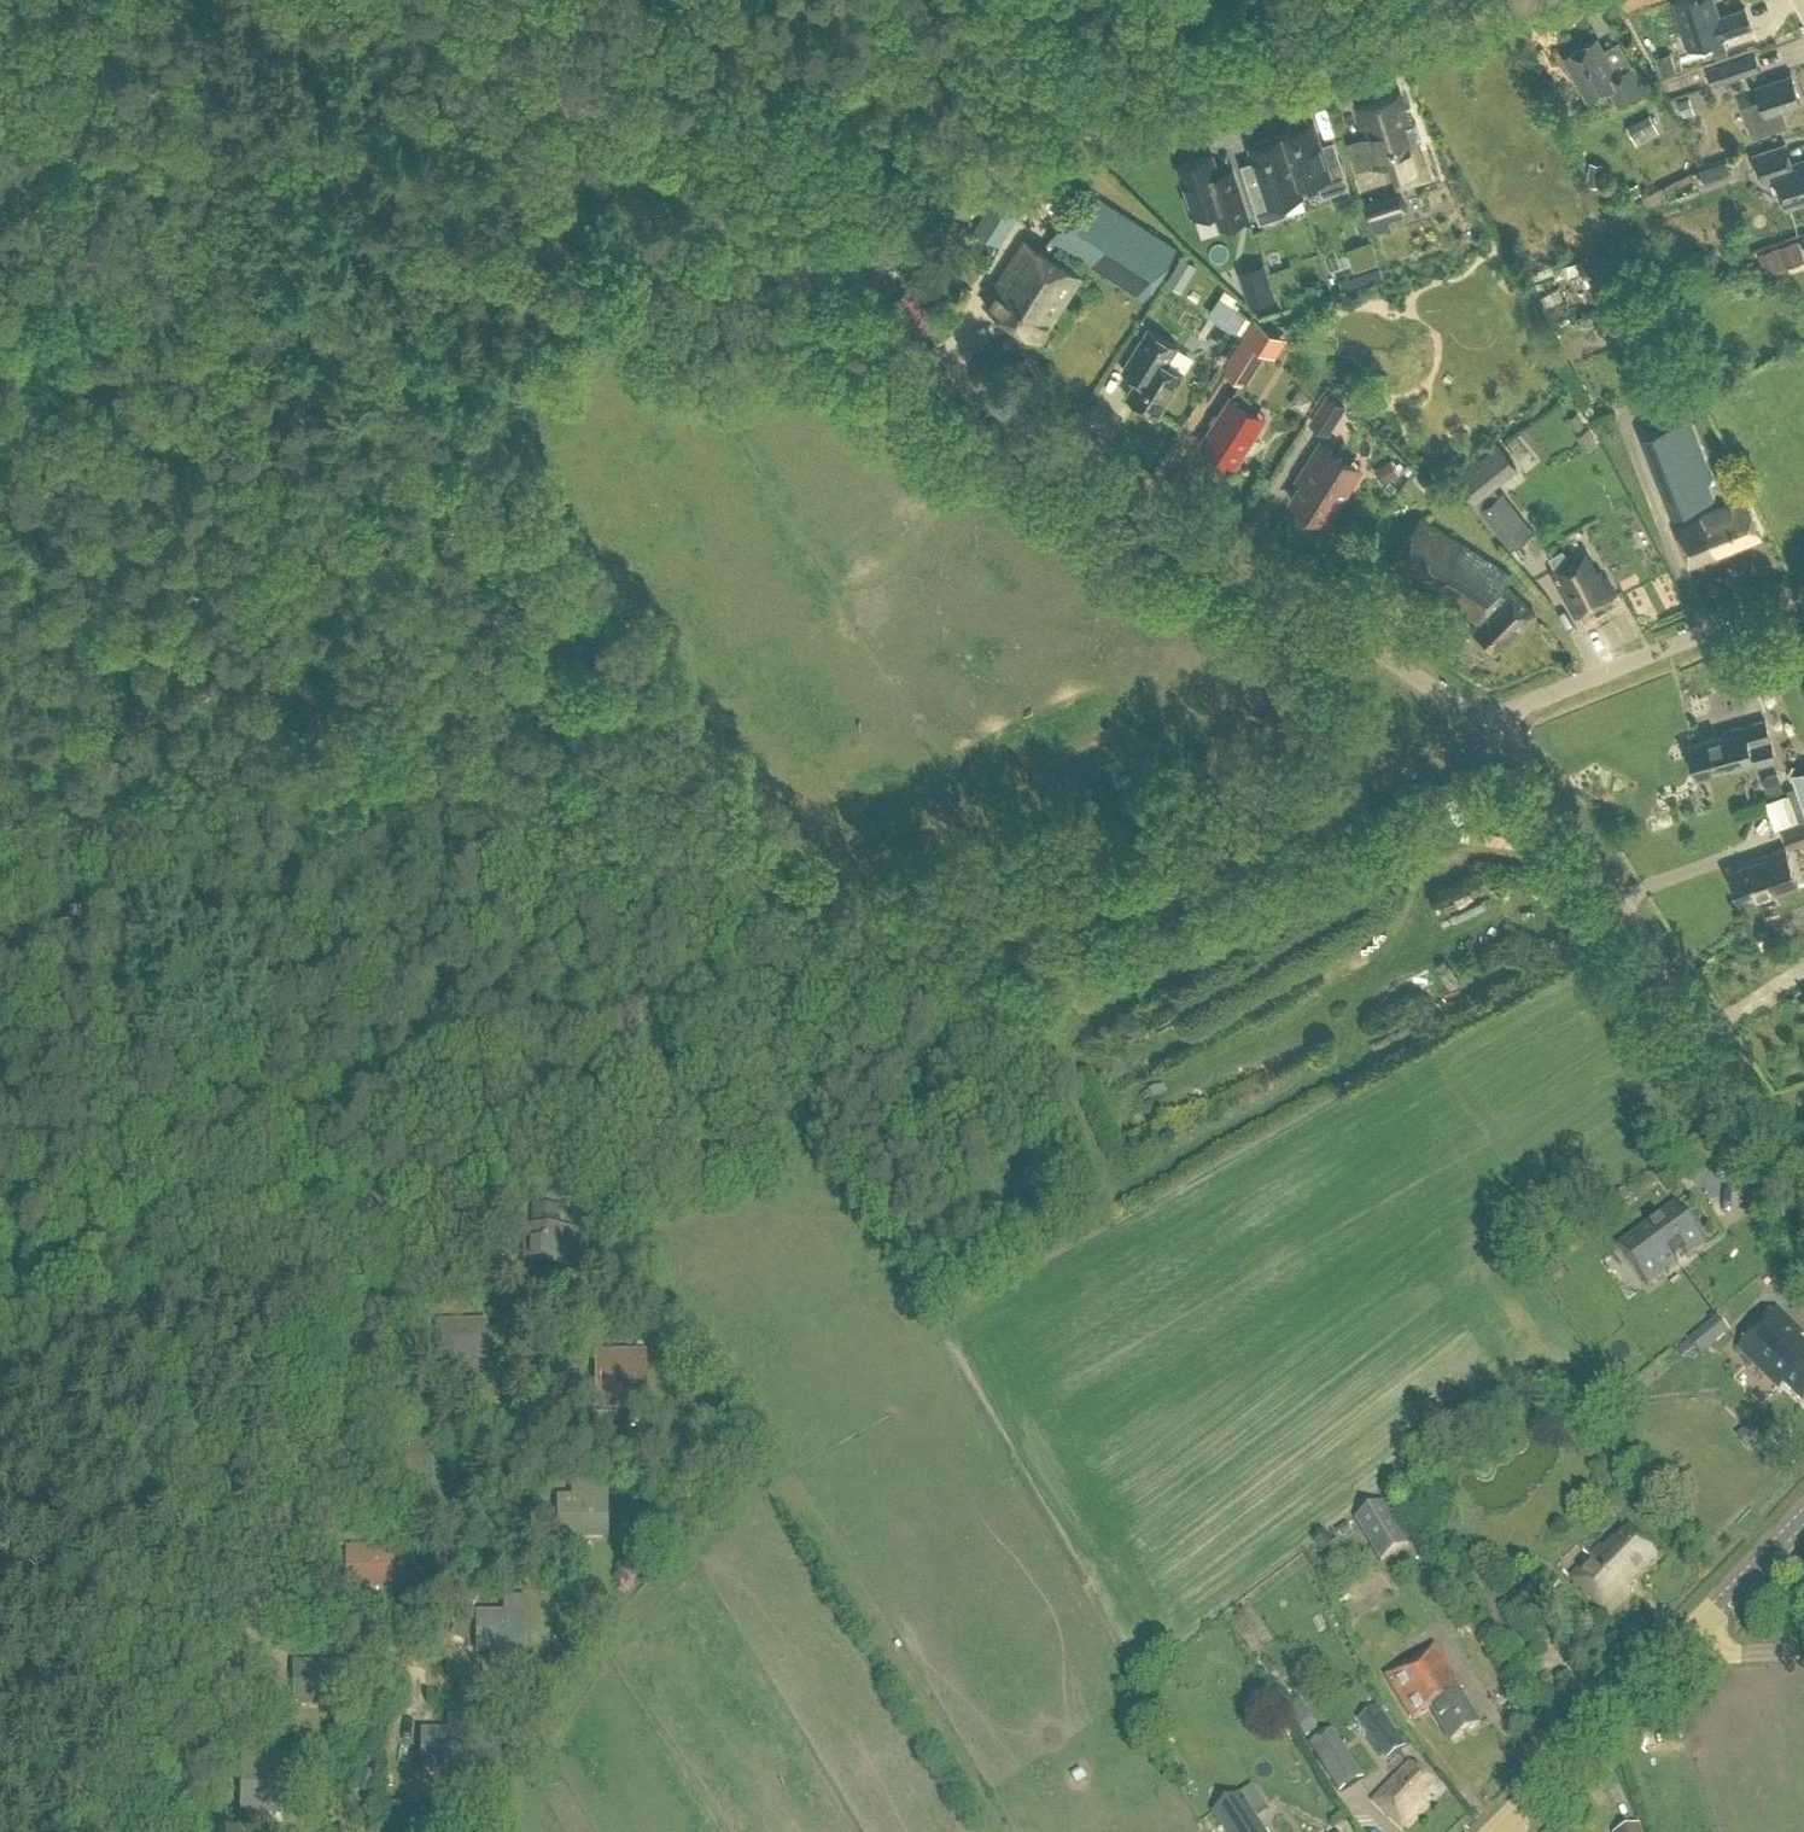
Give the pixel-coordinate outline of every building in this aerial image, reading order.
[(1689,45),(1751,24),(1745,6),(1720,14),(1715,0),(1674,0),(1689,45)] [(1617,72),(1597,36),(1564,54),(1588,97),(1609,86),(1619,104),(1647,89),(1633,63),(1617,72)] [(1762,70),(1756,51),(1708,66),(1713,85),(1762,70)] [(1760,97),(1742,103),(1753,135),(1787,123),(1782,108),(1802,102),(1792,73),(1756,85),(1760,97)] [(1401,92),(1360,105),(1369,133),(1349,140),(1358,168),(1373,163),(1372,159),(1380,156),(1382,163),(1379,165),(1379,166),(1386,164),(1391,166),(1399,164),(1402,159),(1421,153),(1416,139),(1422,137),(1416,120),(1408,123),(1403,107),(1406,106),(1401,92)] [(1281,128),(1282,133),(1298,181),(1317,175),(1322,192),(1349,183),(1341,156),(1326,160),(1313,118),(1310,119),(1305,116),(1296,119),(1293,124),(1281,128)] [(1659,117),(1636,131),(1644,144),(1667,131),(1659,117)] [(1301,191),(1298,181),(1282,133),(1270,137),(1265,133),(1256,136),(1253,142),(1251,143),(1261,175),(1247,180),(1259,219),(1287,210),(1283,197),(1301,191)] [(1786,142),(1754,153),(1763,180),(1777,175),(1787,205),(1803,199),(1803,156),(1792,160),(1786,142)] [(1248,217),(1240,191),(1226,195),(1212,153),(1179,163),(1188,192),(1184,193),(1191,213),(1194,212),(1195,214),(1215,208),(1221,226),(1248,217)] [(1179,249),(1086,188),(1053,239),(1147,299),(1179,249)] [(1395,191),(1367,199),(1376,231),(1393,226),(1391,217),(1402,214),(1395,191)] [(1082,272),(1027,237),(986,301),(1041,337),(1082,272)] [(1764,251),(1770,271),(1803,261),(1803,260),(1799,241),(1764,251)] [(1272,272),(1244,281),(1251,304),(1279,296),(1272,272)] [(1217,296),(1207,313),(1238,332),(1248,315),(1217,296)] [(1185,372),(1168,361),(1179,345),(1150,327),(1134,352),(1148,362),(1128,393),(1159,413),(1185,372)] [(1176,358),(1194,368),(1201,355),(1183,345),(1176,358)] [(1348,403),(1327,391),(1309,420),(1330,433),(1348,403)] [(1265,415),(1233,395),(1204,441),(1236,461),(1245,447),(1253,452),(1261,439),(1253,434),(1265,415)] [(1716,477),(1690,415),(1640,436),(1672,514),(1715,496),(1709,480),(1716,477)] [(1360,465),(1321,441),(1300,474),(1306,478),(1294,498),(1327,519),(1360,465)] [(1500,442),(1456,477),(1475,502),(1519,466),(1500,442)] [(1502,491),(1480,509),(1511,547),(1533,529),(1502,491)] [(1761,533),(1747,499),(1677,527),(1690,561),(1761,533)] [(1512,572),(1422,514),(1390,562),(1479,620),(1473,626),(1496,650),(1536,610),(1506,581),(1512,572)] [(1601,577),(1585,549),(1552,568),(1578,614),(1615,593),(1605,575),(1601,577)] [(1777,759),(1765,717),(1723,728),(1724,732),(1688,742),(1697,774),(1733,764),(1734,767),(1760,760),(1761,764),(1777,759)] [(1785,786),(1780,769),(1759,774),(1763,792),(1785,786)] [(1793,773),(1803,808),(1803,769),(1793,773)] [(1782,828),(1788,845),(1803,840),(1803,821),(1782,828)] [(1798,883),(1785,845),(1763,853),(1764,857),(1730,869),(1741,899),(1775,887),(1777,891),(1798,883)] [(1706,1242),(1679,1202),(1660,1216),(1662,1219),(1653,1225),(1651,1222),(1619,1244),(1647,1283),(1678,1262),(1676,1259),(1685,1252),(1687,1255),(1706,1242)] [(556,1212),(532,1211),(531,1233),(526,1233),(525,1266),(577,1267),(578,1234),(556,1234),(556,1212)] [(1779,1310),(1739,1350),(1780,1391),(1785,1386),(1803,1405),(1803,1344),(1801,1341),(1803,1338),(1803,1334),(1779,1310)] [(1716,1317),(1688,1340),(1699,1355),(1728,1332),(1716,1317)] [(486,1360),(485,1325),(438,1326),(439,1360),(486,1360)] [(644,1408),(644,1373),(597,1374),(597,1408),(644,1408)] [(606,1537),(605,1486),(571,1486),(571,1502),(559,1502),(559,1538),(606,1537)] [(1409,1547),(1384,1504),(1356,1521),(1381,1564),(1409,1547)] [(1658,1558),(1629,1530),(1617,1543),(1615,1541),(1605,1551),(1602,1548),(1571,1580),(1610,1618),(1631,1596),(1626,1591),(1658,1558)] [(395,1588),(394,1553),(347,1554),(348,1588),(395,1588)] [(526,1651),(525,1616),(478,1617),(478,1651),(526,1651)] [(1412,1662),(1459,1739),(1482,1726),(1462,1693),(1463,1692),(1436,1647),(1412,1662)] [(1452,1744),(1459,1739),(1412,1662),(1387,1677),(1414,1721),(1432,1711),(1452,1744)] [(342,1701),(342,1666),(295,1667),(295,1701),(342,1701)] [(1364,1723),(1394,1761),(1413,1746),(1382,1709),(1364,1723)] [(470,1735),(423,1734),(423,1769),(470,1769),(470,1735)] [(1341,1745),(1317,1760),(1340,1797),(1364,1782),(1341,1745)] [(1435,1786),(1412,1764),(1375,1803),(1404,1830),(1428,1805),(1422,1800),(1435,1786)] [(290,1779),(243,1779),(243,1813),(290,1814),(290,1779)] [(1253,1788),(1213,1815),(1224,1831),(1264,1831),(1256,1819),(1268,1811),(1253,1788)]
